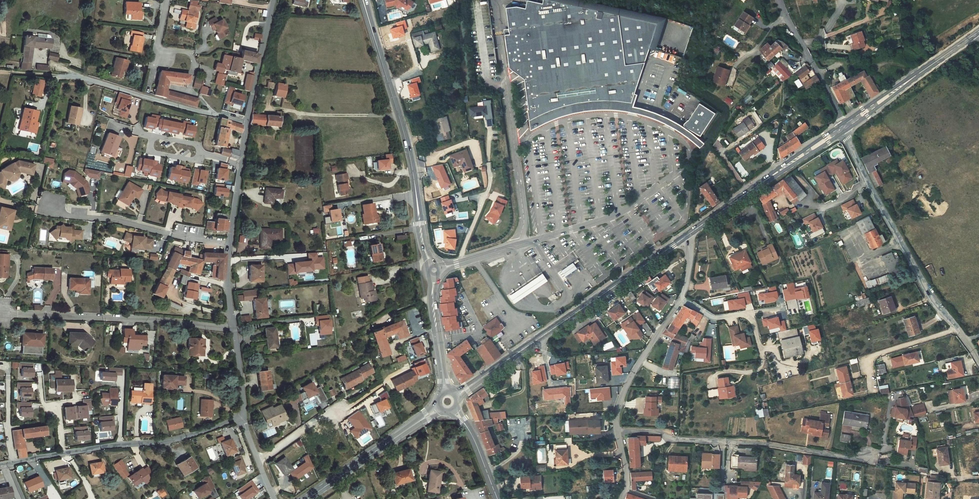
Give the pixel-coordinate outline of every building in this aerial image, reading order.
[(193,12),(197,13),(198,11),(199,6),(195,5),(196,0),(192,0),(190,8),(192,9),(193,11),(193,12)] [(553,0),(544,0),(543,4),(657,29),(663,31),(665,25),(553,0)] [(126,13),(129,14),(132,14),(132,19),(143,19),(143,12),(141,12),(141,8),(141,3),(126,3),(126,13)] [(657,29),(543,4),(542,8),(527,5),(525,13),(516,12),(506,13),(509,39),(505,40),(509,73),(525,85),(530,127),(539,122),(543,120),(547,118),(547,119),(548,120),(550,120),(551,120),(552,119),(553,118),(553,117),(553,116),(557,114),(557,116),(567,116),(574,115),(579,114),(593,111),(598,110),(603,109),(613,108),(613,106),(617,107),(617,108),(618,109),(619,110),(620,110),(621,110),(622,110),(623,109),(624,107),(632,108),(649,54),(657,29)] [(189,11),(183,10),(181,19),(186,20),(185,21),(188,22),(187,27),(195,28),(198,13),(197,13),(193,12),(189,11)] [(732,26),(740,32),(744,26),(745,26),(751,19),(742,13),(732,26)] [(215,29),(218,33),(220,38),(229,33),(221,20),(218,22),(216,18),(209,22),(213,30),(215,29)] [(405,35),(403,29),(407,28),(405,21),(396,23),(398,27),(391,29),(393,39),(405,35)] [(663,31),(657,29),(649,54),(655,55),(663,31)] [(142,33),(132,31),(131,35),(132,36),(130,50),(140,52),(141,47),(139,47),(141,37),(142,33)] [(19,69),(28,69),(30,45),(50,47),(50,38),(46,38),(46,37),(46,36),(45,35),(45,34),(44,34),(43,33),(36,33),(36,37),(22,36),(21,56),(19,69)] [(420,37),(422,44),(422,45),(429,44),(432,53),(439,51),(434,34),(420,37)] [(860,35),(851,38),(854,47),(852,48),(850,48),(851,53),(853,54),(863,51),(862,45),(863,44),(862,44),(860,36),(860,35)] [(413,40),(414,46),(422,44),(420,37),(413,40)] [(772,44),(765,50),(762,52),(768,58),(772,54),(775,51),(780,56),(784,51),(779,47),(772,44)] [(757,57),(762,52),(765,50),(762,46),(754,54),(757,57)] [(763,63),(768,58),(762,52),(757,57),(763,63)] [(232,54),(231,58),(231,59),(241,61),(257,64),(259,56),(242,53),(242,56),(232,54)] [(231,59),(224,57),(221,66),(217,65),(215,72),(220,73),(219,76),(218,75),(216,84),(224,86),(227,77),(222,76),(223,71),(228,72),(231,59)] [(130,61),(118,58),(113,76),(122,78),(124,71),(125,68),(128,69),(130,61)] [(228,72),(238,75),(241,61),(231,59),(228,72)] [(780,82),(787,78),(774,64),(768,69),(780,82)] [(816,86),(813,81),(806,84),(803,78),(810,75),(807,68),(792,76),(796,82),(794,83),(797,89),(799,88),(802,95),(809,91),(808,90),(816,86)] [(156,87),(154,96),(196,107),(198,100),(165,91),(167,81),(189,84),(191,75),(159,70),(158,80),(159,83),(158,88),(156,87)] [(729,74),(717,70),(713,86),(723,89),(725,82),(726,83),(727,78),(729,74)] [(864,71),(847,80),(850,86),(862,80),(872,97),(880,93),(870,75),(867,77),(864,71)] [(253,82),(255,75),(250,74),(249,77),(247,76),(244,90),(251,92),(253,82)] [(843,75),(838,78),(841,82),(832,87),(841,103),(855,95),(850,86),(847,80),(843,75)] [(46,81),(37,78),(34,94),(42,96),(46,81)] [(203,81),(196,79),(194,88),(201,89),(202,86),(203,81)] [(417,97),(414,85),(418,84),(417,79),(409,81),(411,86),(406,87),(409,99),(417,97)] [(287,86),(278,84),(276,96),(285,98),(287,86)] [(206,88),(202,86),(201,89),(200,94),(209,96),(211,90),(206,89),(206,88)] [(230,104),(230,103),(241,106),(243,95),(233,93),(234,88),(229,87),(225,103),(230,104)] [(130,103),(128,103),(130,97),(119,94),(117,100),(120,101),(118,111),(122,112),(121,117),(127,119),(129,114),(127,113),(129,107),(129,105),(130,103)] [(480,102),(481,109),(468,110),(469,111),(468,111),(469,116),(469,117),(482,116),(483,122),(484,122),(485,128),(490,127),(489,121),(490,121),(488,105),(489,105),(488,101),(480,102)] [(82,109),(72,107),(68,123),(80,125),(82,114),(81,113),(82,109)] [(701,141),(715,118),(700,108),(686,130),(695,136),(694,137),(701,141)] [(20,130),(34,133),(36,123),(39,112),(25,109),(20,130)] [(254,115),(251,126),(281,127),(282,117),(254,115)] [(193,136),(195,126),(190,125),(190,122),(183,121),(183,123),(159,120),(159,117),(152,116),(152,119),(147,118),(145,129),(154,130),(154,128),(161,129),(161,131),(178,134),(178,131),(185,132),(185,135),(193,136)] [(222,118),(217,142),(217,146),(224,147),(228,128),(243,133),(244,125),(222,118)] [(446,133),(442,120),(430,124),(434,136),(437,135),(439,142),(446,140),(444,133),(446,133)] [(789,141),(778,148),(781,158),(801,144),(796,136),(809,128),(806,123),(804,125),(801,121),(797,124),(800,127),(786,136),(789,141)] [(743,127),(733,134),(739,142),(755,131),(748,122),(742,126),(743,127)] [(121,139),(109,134),(102,153),(112,157),(115,148),(117,149),(121,139)] [(718,149),(722,145),(717,140),(713,144),(718,149)] [(758,143),(740,158),(745,165),(758,154),(759,156),(764,152),(758,143)] [(231,157),(232,151),(223,149),(222,155),(231,157)] [(240,160),(241,151),(233,149),(232,151),(231,157),(240,160)] [(456,157),(448,159),(451,166),(456,164),(456,166),(459,165),(462,173),(470,170),(467,161),(464,152),(455,155),(456,157)] [(889,153),(865,164),(878,193),(884,191),(877,175),(876,176),(874,173),(880,170),(879,169),(893,162),(889,153)] [(389,171),(389,165),(393,165),(392,156),(387,156),(387,162),(378,162),(378,171),(389,171)] [(52,168),(53,158),(43,158),(43,163),(47,164),(47,167),(52,168)] [(161,165),(156,164),(157,161),(141,159),(139,170),(146,171),(146,174),(159,176),(161,165)] [(0,174),(0,186),(4,187),(6,180),(7,179),(7,180),(19,173),(18,171),(20,169),(27,170),(28,164),(35,165),(35,164),(18,161),(13,164),(1,171),(2,172),(0,173),(0,174)] [(229,170),(227,169),(229,165),(222,163),(220,169),(219,169),(218,179),(228,180),(229,170)] [(20,169),(18,171),(19,173),(20,172),(33,175),(35,165),(28,164),(27,170),(20,169)] [(441,189),(444,188),(445,190),(449,188),(448,185),(451,184),(442,165),(432,167),(441,189)] [(825,194),(828,199),(837,195),(830,181),(834,178),(835,179),(840,177),(846,189),(854,184),(855,183),(846,166),(842,168),(840,165),(830,170),(831,171),(824,174),(825,177),(818,181),(822,188),(821,189),(824,194),(825,194)] [(170,180),(188,183),(190,170),(185,169),(186,167),(177,166),(176,169),(171,168),(170,180)] [(207,170),(195,169),(193,184),(200,185),(201,182),(205,183),(207,170)] [(99,172),(86,170),(85,173),(90,178),(99,180),(99,172)] [(64,174),(63,181),(72,182),(78,187),(81,196),(87,194),(89,190),(87,182),(84,180),(84,179),(83,179),(74,172),(68,172),(64,174)] [(12,181),(18,177),(19,173),(7,180),(12,181)] [(348,180),(347,174),(336,176),(337,181),(338,181),(339,185),(338,185),(339,195),(348,194),(348,189),(346,189),(346,184),(347,184),(347,180),(348,180)] [(791,175),(784,180),(795,196),(803,191),(791,175)] [(784,180),(759,198),(763,203),(770,222),(779,217),(776,211),(769,201),(783,192),(791,205),(798,200),(795,196),(784,180)] [(72,182),(63,181),(63,183),(71,184),(76,189),(79,197),(81,196),(78,187),(72,182)] [(142,189),(129,182),(119,199),(125,203),(126,200),(131,202),(134,196),(138,198),(142,189)] [(706,183),(700,187),(713,207),(722,200),(719,195),(716,198),(710,188),(706,183)] [(229,189),(217,188),(216,196),(228,197),(229,189)] [(203,204),(198,200),(193,199),(193,197),(186,195),(186,197),(181,196),(181,195),(176,194),(176,192),(169,191),(169,193),(164,192),(161,189),(157,194),(161,198),(167,199),(167,202),(171,203),(172,201),(174,202),(174,203),(173,205),(179,206),(179,207),(184,208),(184,207),(184,205),(187,206),(187,207),(191,208),(191,205),(195,206),(199,209),(203,204)] [(803,191),(795,196),(798,200),(799,202),(807,196),(803,191)] [(280,203),(281,195),(263,194),(262,210),(270,210),(270,203),(280,203)] [(454,211),(448,196),(438,199),(444,214),(454,211)] [(507,201),(498,198),(496,203),(495,203),(491,212),(488,216),(495,222),(499,217),(503,206),(505,207),(507,201)] [(364,206),(366,215),(368,215),(369,224),(379,222),(379,216),(375,214),(375,213),(376,212),(375,204),(364,206)] [(339,210),(333,210),(332,205),(324,206),(325,212),(330,211),(331,222),(340,221),(339,210)] [(854,205),(843,210),(845,216),(849,214),(853,223),(862,219),(858,210),(857,210),(854,205)] [(0,209),(0,230),(10,232),(13,212),(0,209)] [(467,211),(457,214),(458,220),(468,217),(467,211)] [(815,217),(804,222),(806,228),(809,226),(813,235),(823,231),(818,221),(817,222),(815,217)] [(216,219),(215,222),(210,222),(208,230),(216,231),(216,230),(226,231),(227,220),(218,219),(216,219)] [(871,222),(858,228),(864,241),(867,239),(874,254),(888,248),(884,239),(880,241),(871,222)] [(81,239),(82,231),(69,230),(69,227),(65,227),(64,228),(63,227),(61,225),(59,227),(56,227),(56,230),(54,230),(50,233),(56,240),(59,237),(64,237),(66,240),(69,240),(71,242),(74,240),(74,238),(81,239)] [(455,229),(443,230),(444,240),(443,249),(454,250),(455,239),(455,229)] [(132,234),(125,231),(122,239),(125,240),(126,237),(131,238),(131,241),(131,246),(143,247),(143,245),(152,246),(152,236),(143,236),(143,235),(131,235),(132,234)] [(281,245),(281,236),(263,235),(263,255),(272,255),(272,245),(281,245)] [(172,258),(169,264),(176,267),(186,270),(187,270),(190,272),(191,267),(199,270),(200,264),(201,257),(202,252),(199,251),(199,255),(189,253),(191,247),(177,244),(177,247),(176,249),(175,252),(174,255),(172,258)] [(380,244),(371,246),(372,255),(374,254),(375,262),(384,260),(382,252),(381,252),(380,244)] [(768,249),(764,251),(765,253),(763,254),(762,253),(757,254),(760,264),(766,262),(767,265),(778,260),(772,246),(767,248),(768,249)] [(226,249),(202,249),(202,252),(201,257),(214,257),(214,260),(217,260),(218,274),(224,276),(226,263),(226,249)] [(8,278),(8,256),(3,255),(3,252),(0,252),(0,277),(8,278)] [(743,254),(731,258),(735,269),(736,270),(748,265),(743,254)] [(310,266),(317,265),(316,259),(308,259),(309,268),(311,268),(310,266)] [(884,263),(888,270),(897,266),(893,259),(884,263)] [(578,260),(557,273),(561,279),(576,270),(580,273),(585,270),(578,260)] [(155,291),(163,295),(176,267),(169,264),(155,291)] [(298,269),(298,272),(294,272),(288,273),(289,281),(299,280),(299,282),(306,281),(306,279),(312,278),(312,277),(324,275),(323,264),(317,265),(310,266),(311,268),(309,268),(298,269)] [(897,266),(888,270),(892,281),(902,277),(899,270),(897,266)] [(35,268),(35,272),(34,277),(44,278),(44,279),(54,279),(54,269),(35,268)] [(131,271),(121,270),(120,271),(120,275),(118,275),(118,271),(109,270),(109,277),(112,277),(112,284),(117,284),(117,283),(125,283),(125,282),(130,282),(131,271)] [(189,276),(190,272),(187,270),(186,270),(182,278),(188,280),(187,285),(196,287),(198,278),(189,276)] [(263,289),(262,272),(250,273),(250,289),(263,289)] [(548,281),(542,273),(520,287),(505,297),(511,306),(527,295),(548,281)] [(370,291),(369,283),(368,276),(358,278),(359,284),(360,296),(365,295),(365,298),(366,302),(376,300),(375,291),(370,291)] [(724,277),(711,279),(713,290),(726,289),(724,277)] [(866,287),(886,284),(885,277),(865,281),(866,287)] [(82,279),(69,278),(69,288),(75,288),(79,289),(78,291),(78,293),(88,293),(89,282),(82,281),(82,279)] [(443,324),(444,331),(458,328),(457,322),(456,323),(454,315),(457,315),(455,309),(453,309),(452,302),(454,302),(453,296),(455,295),(452,278),(442,279),(443,289),(440,290),(441,297),(439,297),(440,304),(438,304),(439,311),(441,311),(442,317),(440,318),(441,325),(443,324)] [(661,280),(655,284),(662,293),(673,285),(668,278),(662,282),(661,280)] [(782,290),(784,301),(808,297),(806,285),(794,288),(793,282),(785,284),(786,289),(782,290)] [(655,284),(651,287),(657,296),(662,293),(655,284)] [(196,287),(187,285),(186,295),(190,295),(191,294),(195,295),(196,287)] [(163,295),(155,291),(153,295),(184,308),(184,304),(163,295)] [(635,295),(630,299),(634,304),(639,301),(635,295)] [(657,300),(650,295),(647,298),(645,297),(640,303),(647,308),(649,306),(650,304),(653,306),(657,300)] [(255,306),(254,305),(258,304),(257,297),(245,298),(246,307),(255,306)] [(670,300),(666,298),(664,300),(661,299),(655,308),(663,312),(665,308),(667,309),(672,302),(670,300)] [(890,301),(879,305),(883,318),(895,314),(890,301)] [(795,302),(781,305),(785,321),(798,318),(795,302)] [(868,302),(855,306),(857,313),(863,311),(863,309),(871,307),(869,302),(868,302)] [(256,306),(257,317),(259,316),(260,320),(258,320),(259,325),(263,324),(263,323),(266,323),(266,324),(269,323),(268,314),(267,315),(267,311),(268,311),(266,305),(258,306),(256,306)] [(698,331),(703,319),(685,307),(673,326),(682,331),(688,320),(693,323),(691,327),(698,331)] [(612,315),(611,316),(617,324),(628,317),(622,308),(616,313),(615,313),(616,314),(612,316),(612,315)] [(495,316),(488,321),(486,323),(493,336),(496,334),(505,328),(503,325),(495,316)] [(642,316),(626,327),(637,342),(643,342),(645,338),(642,333),(640,330),(642,329),(648,325),(642,316)] [(317,327),(319,327),(320,331),(321,340),(332,338),(330,325),(328,325),(327,320),(316,322),(317,327)] [(915,321),(904,324),(909,340),(920,336),(915,321)] [(405,322),(391,327),(394,334),(400,332),(403,340),(411,338),(405,322)] [(666,337),(676,343),(673,347),(681,349),(685,341),(678,338),(682,331),(673,326),(671,329),(669,332),(666,337)] [(391,327),(372,334),(375,341),(378,340),(381,348),(379,349),(380,352),(382,351),(383,356),(391,353),(385,337),(394,334),(391,327)] [(637,342),(626,327),(624,328),(634,342),(637,342)] [(588,333),(582,337),(586,344),(587,345),(593,341),(596,339),(601,346),(609,341),(600,328),(594,332),(593,330),(592,329),(587,332),(588,333)] [(126,329),(126,337),(130,338),(130,342),(129,348),(140,348),(142,348),(142,345),(147,345),(148,336),(140,336),(140,337),(135,337),(135,335),(135,330),(126,329)] [(736,329),(728,331),(730,340),(733,339),(735,349),(739,348),(740,352),(746,350),(750,349),(748,341),(744,342),(742,337),(740,337),(738,338),(736,329)] [(802,355),(796,331),(777,335),(783,361),(790,359),(790,357),(802,355)] [(29,335),(24,335),(23,352),(43,353),(43,334),(29,333),(29,335)] [(86,334),(71,333),(71,345),(81,345),(85,349),(84,350),(85,351),(94,341),(86,334)] [(281,353),(278,334),(268,335),(271,354),(281,353)] [(425,354),(419,337),(410,341),(417,358),(425,354)] [(196,340),(191,339),(191,340),(190,350),(190,355),(196,355),(196,357),(201,357),(201,355),(205,356),(205,340),(201,339),(200,338),(196,338),(196,340)] [(681,349),(689,352),(692,344),(696,346),(699,340),(695,338),(693,343),(685,341),(681,349)] [(485,349),(478,353),(489,367),(490,370),(503,360),(499,354),(496,351),(492,344),(491,345),(489,342),(483,346),(485,349)] [(468,344),(449,358),(456,367),(453,369),(457,379),(463,389),(476,380),(471,374),(466,367),(462,361),(474,352),(473,352),(468,344)] [(681,349),(673,347),(669,359),(680,362),(682,356),(680,355),(681,349)] [(689,352),(681,349),(680,355),(682,356),(687,358),(690,352),(689,352)] [(905,359),(907,369),(921,365),(919,356),(905,359)] [(680,362),(669,359),(666,371),(676,374),(680,362)] [(426,363),(416,368),(420,377),(430,372),(426,363)] [(878,374),(886,372),(884,363),(876,365),(878,374)] [(34,378),(35,364),(21,364),(21,369),(24,369),(24,378),(34,378)] [(964,366),(949,369),(951,383),(966,381),(964,366)] [(116,381),(117,374),(121,375),(122,369),(110,368),(110,373),(103,373),(103,380),(116,381)] [(344,384),(348,392),(356,388),(356,390),(366,385),(365,384),(369,381),(376,376),(371,368),(363,372),(364,373),(344,384)] [(851,384),(848,369),(839,372),(842,386),(851,384)] [(393,381),(397,390),(404,387),(405,388),(414,384),(413,382),(418,380),(413,371),(393,381)] [(608,371),(598,372),(599,388),(610,387),(610,385),(609,385),(609,382),(608,371)] [(50,373),(45,373),(46,386),(50,386),(51,389),(56,389),(66,389),(66,378),(56,378),(56,373),(50,373)] [(177,375),(164,375),(164,380),(162,380),(162,384),(164,384),(163,389),(168,389),(168,390),(173,391),(173,389),(177,389),(177,384),(186,385),(186,376),(177,376),(177,375)] [(273,378),(262,379),(264,397),(275,396),(273,378)] [(678,378),(668,378),(668,388),(678,388),(678,378)] [(728,382),(718,384),(719,393),(720,393),(721,401),(722,403),(735,401),(733,391),(729,391),(728,382)] [(32,397),(32,383),(18,383),(18,388),(21,388),(21,396),(32,397)] [(310,383),(300,388),(305,399),(316,394),(310,383)] [(143,392),(152,392),(153,384),(145,384),(145,390),(143,390),(143,392)] [(855,398),(851,384),(842,386),(845,400),(855,398)] [(880,394),(889,393),(887,385),(879,386),(880,394)] [(118,388),(110,388),(110,394),(103,393),(102,398),(101,399),(104,405),(107,403),(109,403),(111,405),(117,405),(118,388)] [(133,391),(132,399),(142,400),(142,402),(152,403),(152,392),(143,392),(133,391)] [(503,428),(503,423),(506,423),(505,415),(490,417),(490,414),(482,415),(481,409),(492,406),(493,403),(490,400),(492,399),(487,392),(468,405),(473,419),(476,424),(479,432),(488,455),(490,460),(503,457),(501,451),(500,450),(496,450),(488,432),(500,430),(502,438),(508,437),(511,436),(509,427),(503,428)] [(565,392),(546,394),(547,403),(569,402),(569,393),(564,394),(565,392)] [(319,402),(324,400),(321,393),(316,395),(319,402)] [(721,401),(720,393),(719,393),(708,395),(709,403),(721,401)] [(965,394),(951,396),(953,409),(967,407),(965,394)] [(298,407),(297,402),(301,401),(299,397),(290,400),(293,409),(298,407)] [(660,398),(650,397),(648,409),(646,408),(646,414),(659,416),(660,410),(658,410),(659,404),(660,398)] [(88,418),(87,411),(92,410),(90,399),(83,400),(84,406),(66,408),(67,420),(88,418)] [(211,417),(212,400),(201,400),(200,416),(211,417)] [(383,400),(373,404),(377,413),(387,409),(383,400)] [(32,416),(32,402),(19,402),(18,408),(21,408),(21,416),(32,416)] [(913,416),(908,402),(900,403),(899,406),(898,406),(897,407),(896,410),(894,412),(892,419),(897,420),(904,422),(909,424),(910,421),(913,416)] [(265,416),(271,427),(276,426),(276,428),(281,426),(282,427),(287,424),(284,418),(287,417),(284,409),(276,413),(276,414),(274,415),(273,412),(265,416)] [(925,410),(914,412),(916,422),(927,420),(925,410)] [(370,429),(357,411),(346,419),(353,428),(349,431),(355,440),(370,429)] [(845,414),(842,428),(866,433),(869,420),(845,414)] [(102,431),(115,430),(113,416),(100,417),(100,422),(102,422),(102,431)] [(183,428),(181,417),(167,420),(169,431),(183,428)] [(800,435),(806,436),(807,434),(811,435),(810,437),(810,438),(819,440),(818,441),(826,443),(827,434),(823,433),(824,429),(825,429),(827,419),(823,418),(818,417),(817,425),(803,422),(800,435)] [(600,424),(571,425),(572,439),(600,438),(600,424)] [(18,449),(20,459),(28,457),(25,438),(47,434),(46,426),(13,431),(16,450),(18,449)] [(75,435),(77,434),(77,440),(90,439),(90,431),(88,431),(87,426),(75,428),(75,435)] [(232,439),(222,443),(227,455),(237,452),(232,439)] [(639,443),(630,444),(631,473),(641,473),(640,450),(646,450),(646,447),(661,448),(661,443),(639,442),(639,443)] [(911,447),(899,445),(898,455),(902,456),(901,459),(907,460),(908,454),(915,455),(917,443),(912,442),(911,447)] [(946,446),(932,449),(932,450),(933,454),(933,455),(937,455),(947,453),(946,446)] [(568,449),(557,450),(559,469),(569,468),(569,464),(568,449)] [(546,453),(539,453),(539,467),(547,467),(546,453)] [(949,470),(947,453),(937,455),(939,472),(949,470)] [(803,454),(802,464),(810,465),(811,456),(803,454)] [(242,456),(232,460),(234,464),(231,465),(236,477),(244,474),(243,470),(241,466),(245,464),(242,456)] [(304,457),(307,463),(290,474),(295,481),(314,468),(308,456),(304,457)] [(178,465),(183,475),(197,467),(191,457),(178,465)] [(721,458),(707,457),(706,463),(702,463),(702,469),(713,470),(713,471),(720,471),(721,458)] [(120,465),(116,458),(110,462),(114,469),(120,465)] [(286,458),(277,464),(285,476),(294,469),(286,458)] [(100,470),(99,459),(87,462),(88,470),(94,468),(94,471),(95,471),(100,470)] [(733,470),(747,471),(757,472),(758,462),(734,459),(733,470)] [(689,460),(671,460),(671,474),(676,474),(676,471),(688,471),(689,460)] [(125,471),(120,465),(114,469),(118,475),(125,471)] [(798,484),(799,475),(794,475),(794,465),(787,465),(786,474),(785,483),(793,483),(793,488),(798,488),(798,484)] [(137,466),(125,474),(130,483),(138,478),(139,479),(141,480),(145,477),(145,476),(149,473),(144,466),(140,469),(139,468),(137,466)] [(69,468),(57,471),(59,481),(71,478),(69,468)] [(410,470),(394,474),(397,485),(413,480),(410,470)] [(443,473),(432,471),(429,492),(437,494),(439,481),(441,481),(443,473)] [(211,482),(205,472),(198,476),(201,480),(189,487),(193,494),(200,490),(206,487),(205,486),(211,482)] [(36,475),(23,481),(28,492),(35,489),(35,487),(41,484),(36,475)] [(615,475),(606,476),(606,487),(616,486),(615,475)] [(632,496),(636,497),(636,486),(653,486),(652,478),(632,479),(632,496)] [(257,493),(259,491),(252,480),(238,490),(242,495),(240,496),(242,498),(250,498),(258,494),(257,493)] [(531,480),(522,481),(523,493),(532,492),(532,494),(537,494),(536,491),(543,491),(542,480),(535,481),(536,484),(531,485),(531,480)] [(725,486),(725,494),(724,498),(730,498),(738,498),(747,498),(748,488),(750,488),(752,488),(756,491),(762,482),(741,481),(740,486),(725,486)] [(767,485),(773,498),(785,498),(779,486),(767,485)] [(826,486),(818,485),(817,493),(816,495),(811,495),(810,498),(824,498),(826,486)] [(888,485),(887,494),(886,494),(886,498),(895,498),(895,495),(895,494),(897,493),(907,494),(908,487),(896,486),(888,485)] [(928,487),(919,487),(918,498),(930,498),(931,488),(928,487)] [(9,498),(6,488),(0,489),(0,498),(6,498),(9,498)]
